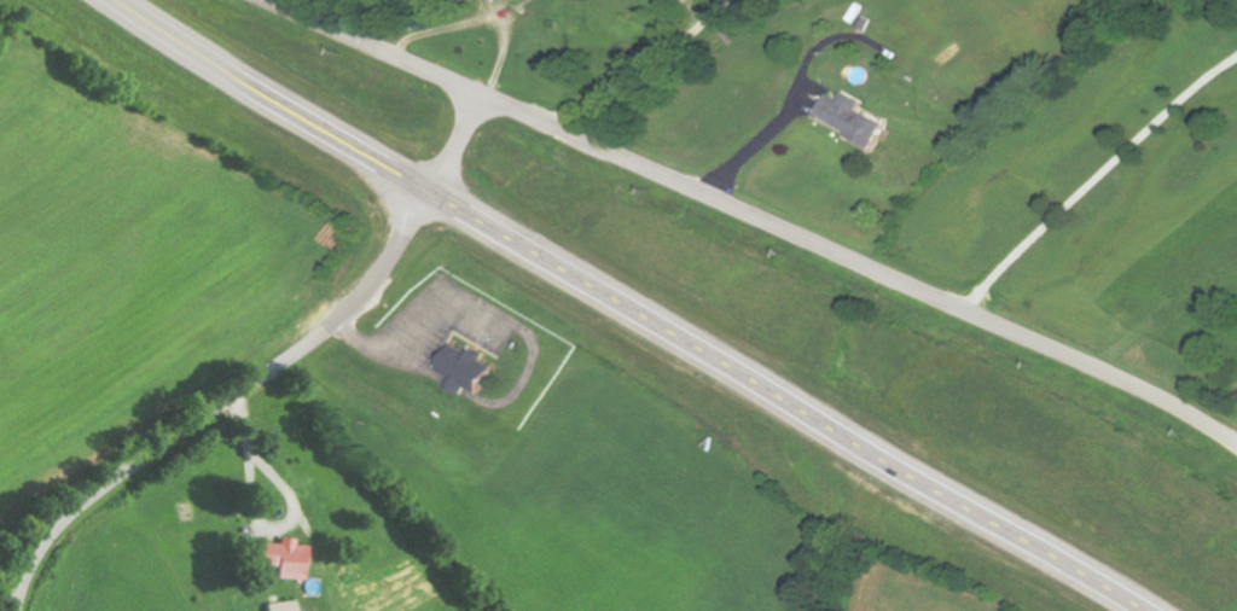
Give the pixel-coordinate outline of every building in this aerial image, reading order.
[(815,118),(848,131),(844,140),(871,151),(883,121),(859,111),(862,102),(840,93),(838,99),(825,94),(815,118)] [(449,379),(443,387),(459,397),(465,388),(475,394),(492,369),(481,361),(484,356),(467,345),(463,352),(451,344),(434,369),(449,379)] [(302,579),(304,545),(293,544),(293,538),(276,537),(276,543),(257,542),(256,565),(275,566),(275,577),(302,579)] [(265,610),(294,610),(291,599),(263,605),(265,610)]
